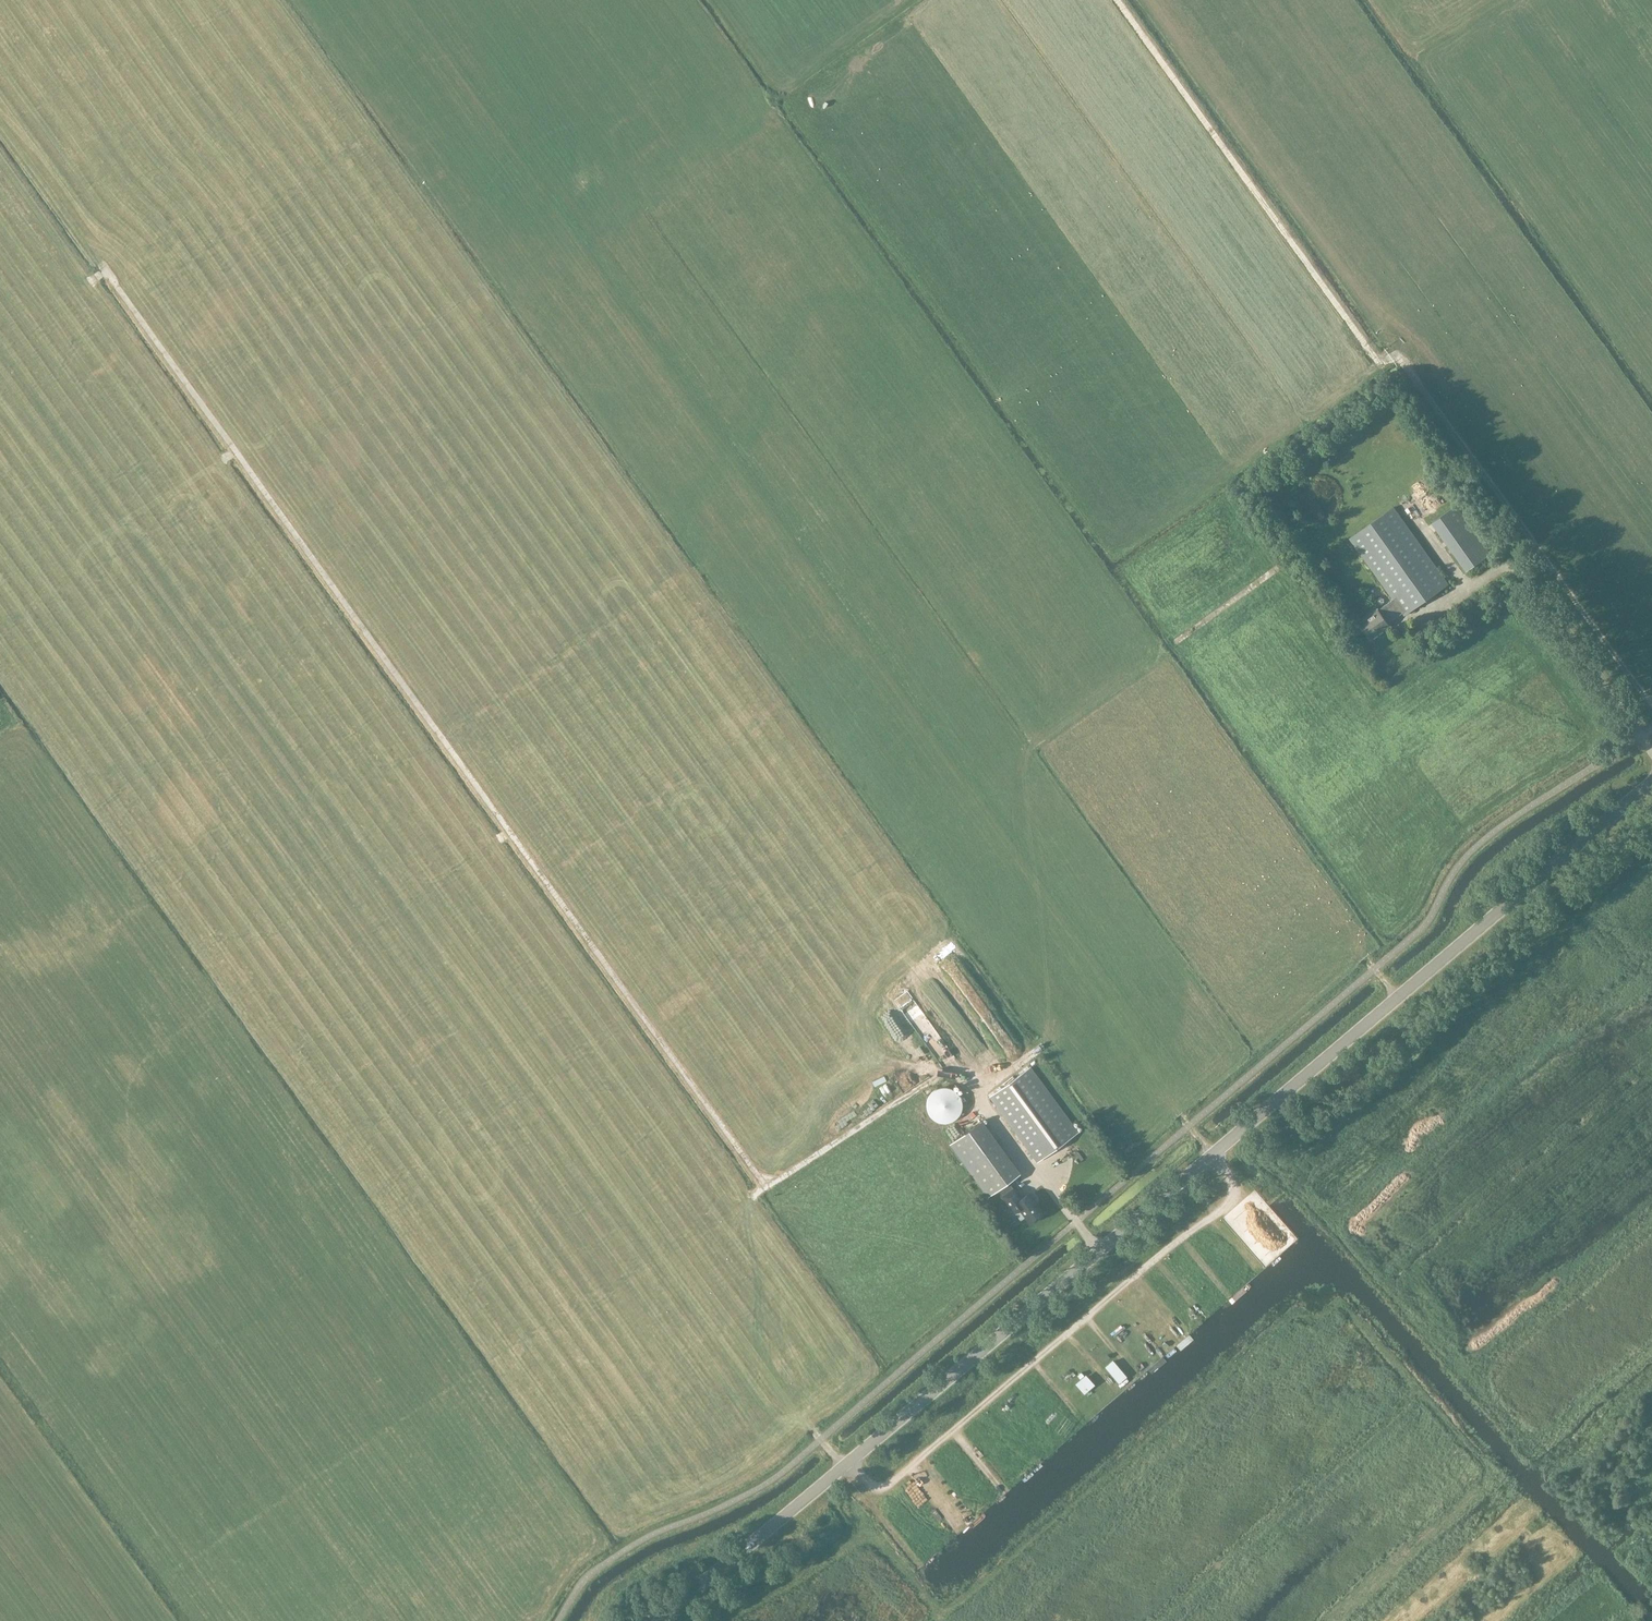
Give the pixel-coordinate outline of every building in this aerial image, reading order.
[(1416,526),(1424,520),(1419,514),(1414,518),(1408,510),(1416,503),(1410,495),(1399,504),(1416,526)] [(1456,506),(1433,522),(1468,571),(1491,554),(1456,506)] [(1393,508),(1349,539),(1393,600),(1378,610),(1377,609),(1369,615),(1369,616),(1359,624),(1371,639),(1389,626),(1388,624),(1402,613),(1404,616),(1448,584),(1393,508)] [(967,1003),(992,1037),(1003,1030),(967,980),(958,986),(969,1001),(967,1003)] [(939,1068),(953,1059),(923,1009),(908,1017),(939,1068)] [(971,1041),(970,1042),(963,1032),(959,1034),(975,1056),(980,1053),(971,1041)] [(1028,1069),(989,1097),(1036,1162),(1076,1133),(1028,1069)] [(913,1070),(894,1078),(901,1094),(911,1090),(908,1085),(918,1081),(913,1070)] [(961,1104),(961,1102),(961,1101),(960,1099),(960,1098),(959,1096),(958,1095),(957,1094),(956,1093),(955,1092),(954,1091),(952,1090),(951,1089),(950,1089),(948,1088),(947,1088),(945,1088),(943,1088),(942,1088),(940,1088),(939,1088),(937,1089),(936,1089),(935,1090),(933,1091),(932,1092),(931,1093),(930,1094),(929,1095),(928,1097),(927,1098),(927,1099),(926,1101),(926,1102),(926,1104),(926,1105),(926,1107),(926,1109),(926,1110),(927,1112),(927,1113),(928,1114),(929,1116),(930,1117),(931,1118),(932,1119),(933,1120),(935,1121),(936,1122),(938,1122),(939,1123),(941,1123),(942,1123),(944,1123),(945,1123),(947,1123),(948,1123),(950,1122),(951,1121),(952,1121),(954,1120),(955,1119),(956,1118),(957,1117),(958,1115),(959,1114),(960,1113),(960,1111),(961,1110),(961,1108),(961,1107),(961,1105),(961,1104)] [(988,1196),(1019,1173),(981,1121),(949,1144),(988,1196)] [(1043,1213),(1028,1193),(1020,1199),(1012,1188),(1001,1196),(1013,1213),(1018,1210),(1029,1223),(1043,1213)] [(921,1559),(940,1546),(936,1540),(917,1552),(921,1559)]
